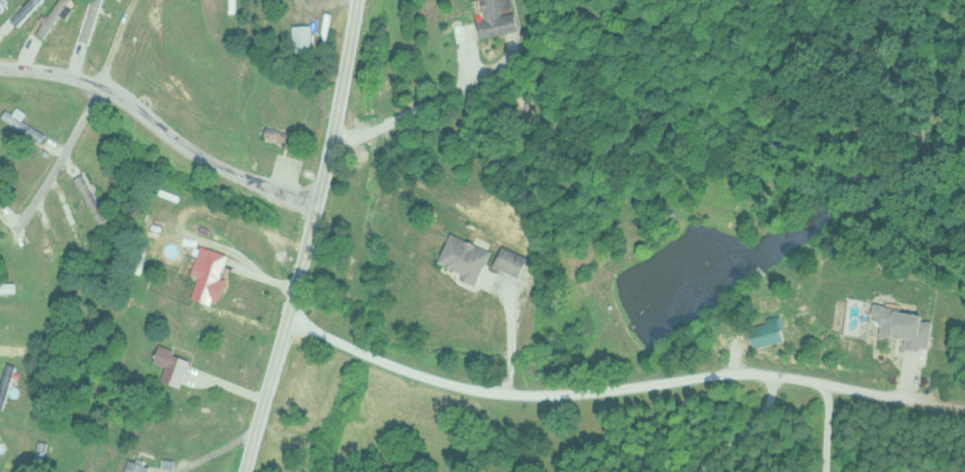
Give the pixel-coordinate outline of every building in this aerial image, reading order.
[(12,19),(21,26),(41,0),(26,0),(12,19)] [(72,0),(58,0),(36,32),(45,38),(72,0)] [(478,17),(481,36),(518,30),(514,9),(512,0),(475,0),(478,17)] [(295,25),(295,53),(314,53),(314,25),(295,25)] [(46,134),(7,108),(1,117),(40,142),(46,134)] [(296,134),(267,126),(265,135),(294,143),(296,134)] [(98,224),(109,218),(85,172),(74,178),(98,224)] [(440,263),(463,272),(461,278),(478,284),(491,248),(450,234),(440,263)] [(192,274),(198,276),(193,297),(218,303),(231,252),(200,244),(192,274)] [(519,275),(528,257),(504,246),(495,264),(519,275)] [(16,292),(16,282),(0,282),(0,292),(16,292)] [(931,351),(934,322),(926,321),(927,312),(876,307),(874,322),(883,323),(882,337),(906,339),(905,348),(931,351)] [(154,362),(167,366),(163,380),(183,386),(192,355),(159,345),(154,362)] [(5,408),(11,379),(16,380),(20,364),(6,361),(1,383),(0,383),(0,407),(5,408)] [(130,455),(125,471),(149,471),(152,461),(130,455)]
